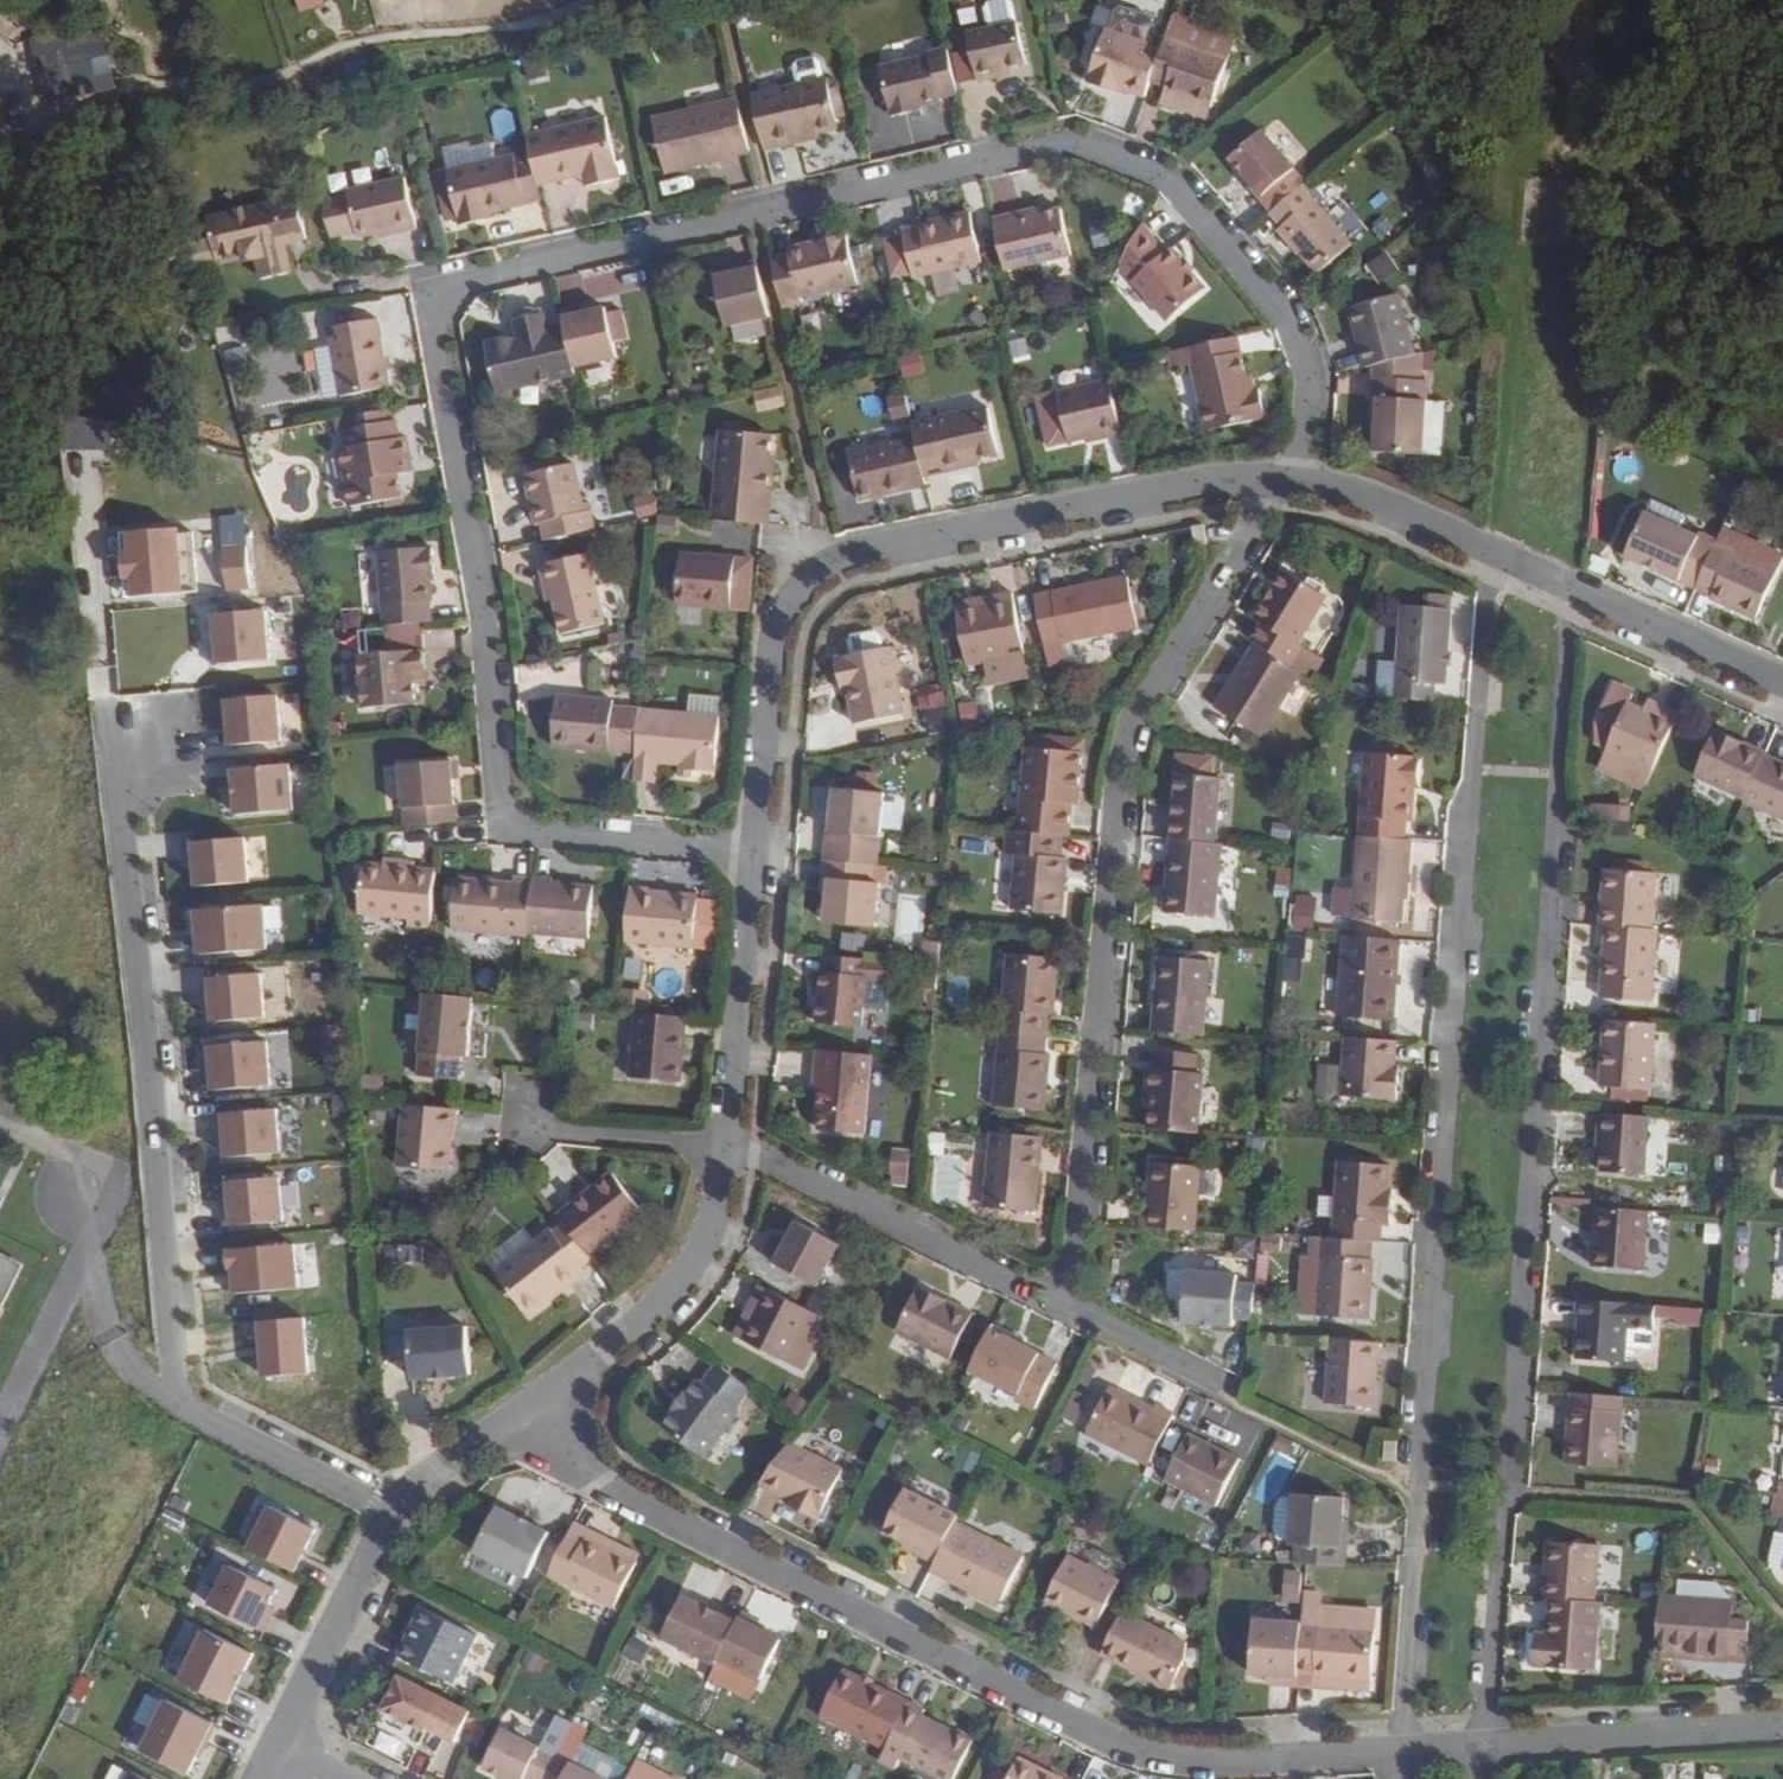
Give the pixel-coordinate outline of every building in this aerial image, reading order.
[(323,5),(321,0),(293,0),(297,13),(323,5)] [(991,27),(1017,21),(1013,2),(1010,0),(1002,0),(990,3),(987,8),(991,27)] [(1121,9),(1114,30),(1150,42),(1157,21),(1154,14),(1128,5),(1121,9)] [(1176,15),(1169,36),(1231,57),(1238,36),(1176,15)] [(1000,78),(998,69),(1012,66),(1026,63),(1017,21),(991,27),(969,32),(973,48),(980,77),(981,82),(1000,78)] [(1129,87),(1149,94),(1154,79),(1165,48),(1150,42),(1114,30),(1110,28),(1092,82),(1115,90),(1116,82),(1129,87)] [(1214,105),(1231,57),(1169,36),(1165,48),(1154,79),(1171,84),(1169,90),(1214,105)] [(944,95),(960,92),(950,47),(934,51),(935,55),(883,66),(895,115),(915,111),(913,104),(923,103),(945,99),(944,95)] [(973,48),(956,52),(963,81),(980,77),(973,48)] [(793,63),(797,82),(826,75),(821,56),(815,52),(797,57),(793,63)] [(1012,66),(998,69),(1000,78),(1013,75),(1012,66)] [(841,124),(829,74),(826,75),(797,82),(753,92),(765,148),(788,143),(786,137),(841,124)] [(1129,87),(1116,82),(1115,90),(1125,94),(1129,87)] [(1214,105),(1169,90),(1166,99),(1210,115),(1214,105)] [(719,160),(751,152),(739,99),(653,119),(666,173),(701,164),(719,160)] [(546,129),(558,181),(582,175),(592,172),(595,183),(619,178),(605,115),(546,129)] [(1265,194),(1261,197),(1274,213),(1305,187),(1309,183),(1265,131),(1234,158),(1265,194)] [(489,144),(447,149),(449,164),(491,159),(489,144)] [(483,220),(482,213),(491,211),(526,203),(514,154),(446,169),(458,226),(483,220)] [(721,168),(719,160),(701,164),(702,171),(721,168)] [(595,183),(592,172),(582,175),(584,186),(595,183)] [(417,228),(406,177),(346,191),(347,197),(325,201),(332,236),(355,231),(356,237),(397,227),(397,233),(417,228)] [(1305,187),(1274,213),(1285,226),(1280,230),(1294,246),(1296,245),(1321,274),(1354,245),(1305,187)] [(308,236),(297,195),(213,215),(213,217),(222,254),(222,256),(245,250),(247,260),(259,257),(264,277),(294,269),(287,241),(308,236)] [(983,259),(971,209),(922,220),(922,223),(905,226),(906,232),(885,236),(892,272),(913,268),(914,274),(983,259)] [(1044,215),(1043,209),(1030,212),(1031,218),(1044,215)] [(483,220),(492,218),(491,211),(482,213),(483,220)] [(1074,257),(1064,211),(1044,215),(1031,218),(1030,212),(996,220),(1008,272),(1074,257)] [(213,217),(191,223),(200,259),(222,254),(213,217)] [(1145,226),(1123,264),(1170,321),(1207,290),(1172,249),(1168,253),(1145,226)] [(848,233),(789,246),(801,296),(859,282),(848,233)] [(738,264),(740,271),(728,274),(713,277),(725,326),(771,316),(758,259),(738,264)] [(728,274),(740,271),(738,264),(727,266),(728,274)] [(1401,294),(1352,307),(1367,368),(1417,355),(1401,294)] [(583,303),(563,309),(566,326),(575,365),(621,354),(609,304),(594,307),(584,309),(583,303)] [(576,372),(575,365),(566,326),(547,330),(543,314),(515,320),(519,337),(487,344),(497,390),(576,372)] [(389,385),(377,318),(327,327),(340,392),(389,385)] [(1253,392),(1239,336),(1189,348),(1171,352),(1175,367),(1193,363),(1209,432),(1269,417),(1262,389),(1253,392)] [(223,350),(227,374),(246,372),(242,347),(223,350)] [(1430,379),(1377,377),(1376,399),(1382,399),(1382,428),(1381,452),(1428,453),(1430,379)] [(1103,439),(1124,434),(1112,380),(1038,396),(1050,446),(1101,434),(1103,439)] [(778,386),(752,393),(757,412),(783,405),(778,386)] [(918,439),(926,475),(968,466),(966,457),(982,454),(1004,450),(993,404),(915,421),(918,439)] [(397,419),(395,406),(358,413),(361,428),(353,429),(356,447),(349,448),(360,507),(412,498),(408,473),(412,472),(410,458),(419,456),(416,436),(409,436),(405,417),(397,419)] [(774,434),(721,429),(713,518),(763,523),(772,524),(777,469),(770,468),(773,453),(774,434)] [(928,484),(926,475),(918,439),(852,452),(862,499),(928,484)] [(777,469),(778,454),(773,453),(770,468),(777,469)] [(982,454),(966,457),(968,466),(983,462),(982,454)] [(419,456),(410,458),(412,472),(422,470),(419,456)] [(585,510),(575,461),(525,473),(538,523),(543,521),(547,538),(596,528),(591,509),(585,510)] [(1647,509),(1626,555),(1696,588),(1716,545),(1717,541),(1647,509)] [(1202,525),(1193,527),(1197,546),(1209,544),(1205,525),(1202,525)] [(136,597),(199,592),(194,531),(179,532),(179,527),(131,531),(136,597)] [(1696,588),(1712,595),(1711,599),(1755,619),(1782,559),(1782,556),(1723,528),(1717,541),(1716,545),(1696,588)] [(136,597),(131,531),(122,532),(128,597),(136,597)] [(218,545),(216,585),(245,586),(247,546),(218,545)] [(439,546),(378,551),(384,623),(436,619),(434,598),(439,598),(436,571),(441,570),(439,546)] [(732,603),(737,555),(683,550),(678,598),(732,603)] [(606,625),(589,553),(538,565),(543,585),(551,583),(555,601),(562,635),(606,625)] [(754,557),(737,555),(732,603),(750,604),(754,557)] [(1084,577),(1085,585),(1129,576),(1127,569),(1084,577)] [(1268,600),(1270,602),(1288,572),(1286,570),(1268,600)] [(1265,624),(1254,641),(1259,645),(1294,666),(1303,671),(1315,679),(1326,661),(1300,645),(1329,597),(1325,595),(1308,584),(1288,572),(1270,602),(1268,600),(1257,619),(1265,624)] [(1085,585),(1036,594),(1046,646),(1050,664),(1067,661),(1063,643),(1139,627),(1129,576),(1085,585)] [(1311,578),(1308,584),(1325,595),(1329,589),(1311,578)] [(555,601),(551,583),(543,585),(546,603),(555,601)] [(996,595),(997,603),(959,610),(970,666),(992,661),(996,679),(1031,672),(1016,592),(996,595)] [(1430,595),(1429,607),(1452,609),(1453,597),(1430,595)] [(1429,607),(1403,605),(1395,698),(1435,702),(1437,684),(1447,685),(1453,609),(1452,609),(1429,607)] [(213,664),(270,659),(266,609),(214,613),(217,645),(211,645),(213,664)] [(1391,656),(1394,625),(1374,623),(1372,655),(1391,656)] [(394,627),(396,653),(422,650),(421,625),(394,627)] [(1294,666),(1259,645),(1219,709),(1263,736),(1303,671),(1294,666)] [(906,714),(893,647),(835,657),(840,681),(848,680),(851,691),(856,724),(906,714)] [(425,681),(422,650),(396,653),(357,656),(362,709),(416,704),(413,681),(425,681)] [(1381,664),(1378,697),(1395,698),(1398,662),(1386,661),(1381,664)] [(851,691),(848,680),(840,681),(841,692),(851,691)] [(1608,748),(1607,751),(1653,771),(1678,715),(1660,707),(1656,717),(1643,711),(1627,704),(1631,694),(1611,686),(1595,723),(1596,742),(1608,748)] [(723,696),(695,694),(693,713),(721,716),(723,696)] [(231,744),(282,740),(278,695),(228,699),(231,744)] [(615,706),(615,700),(564,696),(559,752),(610,756),(610,755),(636,757),(640,709),(615,706)] [(1648,701),(1643,711),(1656,717),(1660,707),(1648,701)] [(975,702),(957,704),(960,728),(978,726),(975,702)] [(719,772),(724,716),(693,713),(640,709),(636,757),(636,759),(634,779),(656,781),(658,761),(682,763),(681,775),(692,775),(692,770),(719,772)] [(1715,731),(1694,776),(1744,799),(1765,753),(1715,731)] [(1073,794),(1076,755),(1021,751),(1016,803),(1064,808),(1065,793),(1073,794)] [(1607,751),(1599,768),(1646,788),(1653,771),(1607,751)] [(1367,753),(1360,836),(1406,839),(1407,821),(1413,822),(1415,800),(1412,799),(1413,784),(1419,785),(1421,760),(1418,759),(1418,756),(1367,753)] [(459,778),(458,758),(448,760),(451,778),(459,778)] [(1743,801),(1782,819),(1782,763),(1780,762),(1779,765),(1762,758),(1744,799),(1743,801)] [(448,760),(400,763),(405,824),(455,820),(451,778),(448,760)] [(237,814),(294,810),(290,764),(233,769),(237,814)] [(1178,774),(1172,840),(1215,843),(1221,778),(1178,774)] [(879,864),(885,794),(834,789),(829,841),(823,841),(821,859),(875,864),(879,864)] [(1064,808),(1072,809),(1073,794),(1065,793),(1064,808)] [(1607,806),(1593,805),(1592,820),(1606,821),(1607,806)] [(1631,808),(1607,806),(1606,821),(1630,823),(1631,808)] [(1406,839),(1360,836),(1356,888),(1337,887),(1335,916),(1354,917),(1354,919),(1402,922),(1407,858),(1410,858),(1411,839),(1406,839)] [(196,886),(249,881),(245,837),(187,842),(188,861),(194,860),(196,886)] [(1216,918),(1222,862),(1224,844),(1215,843),(1172,840),(1170,857),(1165,913),(1216,918)] [(1062,916),(1067,858),(1018,853),(1013,911),(1062,916)] [(384,854),(383,863),(396,864),(397,856),(384,854)] [(396,864),(383,863),(364,860),(358,911),(407,916),(407,921),(430,923),(435,866),(416,864),(416,858),(397,856),(396,864)] [(820,877),(831,878),(829,894),(826,924),(876,929),(881,883),(874,882),(875,864),(821,859),(820,877)] [(1597,869),(1593,925),(1599,926),(1644,929),(1648,873),(1597,869)] [(514,875),(513,883),(456,877),(451,930),(527,937),(528,932),(533,876),(514,875)] [(554,883),(555,878),(533,876),(528,932),(592,937),(597,886),(554,883)] [(829,894),(831,878),(820,877),(818,893),(829,894)] [(650,887),(631,885),(625,939),(693,945),(698,895),(650,891),(650,887)] [(1313,932),(1314,895),(1292,894),(1291,931),(1313,932)] [(200,954),(267,948),(263,904),(198,909),(200,933),(198,933),(200,954)] [(1650,929),(1599,926),(1595,982),(1646,985),(1650,929)] [(862,952),(864,935),(838,932),(836,950),(862,952)] [(1400,940),(1343,936),(1337,1016),(1394,1021),(1400,940)] [(897,961),(868,959),(824,955),(817,1023),(862,1026),(863,1006),(866,977),(887,979),(895,979),(897,961)] [(1053,1014),(1058,960),(1007,955),(999,1031),(1044,1035),(1046,1014),(1053,1014)] [(1211,962),(1160,958),(1154,1031),(1205,1036),(1211,962)] [(940,965),(925,964),(923,987),(938,989),(940,965)] [(214,1020),(265,1016),(262,972),(204,977),(205,996),(212,996),(214,1020)] [(866,977),(863,1006),(884,1008),(887,979),(866,977)] [(474,995),(425,990),(417,1073),(459,1078),(461,1054),(468,1055),(474,995)] [(647,992),(623,990),(621,1008),(645,1010),(647,992)] [(687,1016),(636,1011),(630,1076),(681,1081),(687,1016)] [(1656,1023),(1605,1020),(1600,1086),(1651,1090),(1656,1023)] [(1042,1052),(1044,1035),(999,1031),(993,1106),(1044,1111),(1049,1053),(1042,1052)] [(1397,1041),(1347,1037),(1342,1095),(1397,1100),(1399,1076),(1394,1076),(1395,1067),(1397,1041)] [(214,1090),(271,1085),(267,1041),(211,1046),(214,1090)] [(819,1110),(866,1114),(871,1054),(816,1048),(814,1070),(823,1070),(821,1087),(819,1110)] [(1155,1072),(1148,1071),(1146,1093),(1153,1095),(1152,1108),(1150,1128),(1198,1133),(1203,1076),(1196,1076),(1199,1056),(1156,1052),(1155,1072)] [(821,1087),(823,1070),(814,1070),(813,1086),(821,1087)] [(362,1078),(360,1096),(383,1098),(385,1081),(362,1078)] [(1152,1108),(1153,1095),(1146,1093),(1144,1108),(1152,1108)] [(456,1108),(404,1102),(398,1164),(448,1170),(453,1132),(456,1108)] [(227,1157),(281,1153),(277,1109),(216,1114),(218,1133),(225,1132),(226,1139),(227,1157)] [(1649,1117),(1598,1114),(1597,1132),(1604,1133),(1602,1151),(1601,1173),(1645,1175),(1649,1117)] [(984,1131),(977,1205),(1027,1210),(1031,1169),(1023,1169),(1027,1135),(984,1131)] [(1604,1133),(1597,1132),(1595,1150),(1602,1151),(1604,1133)] [(1027,1135),(1023,1169),(1031,1169),(1035,1136),(1027,1135)] [(885,1186),(907,1186),(909,1149),(887,1148),(885,1186)] [(1339,1161),(1333,1239),(1380,1243),(1382,1225),(1390,1226),(1392,1201),(1387,1201),(1388,1190),(1390,1166),(1339,1161)] [(1144,1207),(1143,1226),(1195,1231),(1201,1167),(1154,1162),(1150,1207),(1144,1207)] [(613,1172),(558,1215),(560,1217),(588,1254),(644,1212),(613,1172)] [(936,1173),(934,1195),(956,1197),(958,1176),(936,1173)] [(226,1225),(284,1220),(280,1177),(228,1181),(230,1206),(224,1206),(226,1225)] [(1648,1212),(1597,1207),(1592,1267),(1643,1271),(1648,1212)] [(560,1217),(494,1270),(525,1309),(562,1280),(565,1284),(583,1269),(578,1262),(588,1254),(560,1217)] [(777,1240),(769,1258),(816,1280),(836,1238),(793,1217),(787,1230),(781,1242),(777,1240)] [(781,1242),(787,1230),(783,1228),(777,1240),(781,1242)] [(1333,1239),(1312,1237),(1311,1256),(1323,1257),(1318,1316),(1368,1320),(1373,1260),(1369,1260),(1371,1242),(1333,1239)] [(234,1267),(236,1293),(298,1288),(295,1244),(228,1249),(229,1268),(234,1267)] [(1311,1256),(1304,1255),(1299,1314),(1318,1316),(1323,1257),(1311,1256)] [(12,1271),(0,1265),(0,1295),(12,1271)] [(1188,1270),(1170,1269),(1167,1307),(1184,1308),(1188,1270)] [(1238,1275),(1188,1270),(1184,1308),(1183,1320),(1234,1324),(1235,1318),(1252,1319),(1256,1284),(1238,1282),(1238,1275)] [(920,1284),(897,1329),(951,1357),(974,1311),(920,1284)] [(765,1285),(740,1335),(787,1359),(812,1309),(765,1285)] [(1628,1303),(1580,1300),(1579,1319),(1582,1319),(1581,1331),(1578,1331),(1575,1359),(1623,1363),(1628,1303)] [(1652,1308),(1651,1324),(1699,1325),(1700,1309),(1652,1308)] [(265,1376),(309,1373),(304,1317),(253,1322),(255,1342),(262,1341),(265,1376)] [(994,1322),(971,1367),(1020,1393),(1016,1402),(1034,1411),(1058,1361),(1023,1343),(1009,1336),(1011,1331),(994,1322)] [(387,1332),(389,1360),(410,1358),(411,1378),(470,1374),(466,1326),(387,1332)] [(1011,1331),(1009,1336),(1023,1343),(1026,1338),(1011,1331)] [(1379,1343),(1331,1339),(1325,1401),(1374,1406),(1379,1343)] [(675,1409),(663,1425),(705,1456),(741,1409),(737,1406),(751,1386),(718,1362),(704,1381),(699,1377),(687,1392),(685,1390),(673,1407),(675,1409)] [(1110,1386),(1087,1431),(1149,1463),(1174,1413),(1157,1404),(1154,1408),(1110,1386)] [(1057,1419),(1074,1426),(1086,1396),(1070,1389),(1057,1419)] [(1621,1412),(1570,1408),(1565,1464),(1617,1469),(1621,1412)] [(1215,1505),(1238,1460),(1187,1435),(1164,1479),(1215,1505)] [(790,1440),(758,1482),(788,1497),(798,1502),(795,1506),(818,1517),(843,1467),(790,1440)] [(1396,1443),(1384,1441),(1382,1461),(1394,1462),(1396,1443)] [(975,1475),(980,1455),(960,1450),(954,1470),(975,1475)] [(1272,1504),(1293,1459),(1273,1450),(1253,1495),(1272,1504)] [(904,1487),(884,1530),(919,1547),(917,1551),(935,1560),(955,1520),(958,1514),(904,1487)] [(1295,1545),(1294,1563),(1306,1563),(1344,1567),(1347,1529),(1341,1528),(1342,1520),(1344,1498),(1293,1494),(1293,1497),(1290,1540),(1289,1545),(1295,1545)] [(788,1497),(786,1501),(795,1506),(798,1502),(788,1497)] [(1278,1539),(1290,1540),(1293,1497),(1281,1497),(1275,1506),(1273,1529),(1278,1539)] [(497,1504),(474,1550),(526,1576),(549,1530),(497,1504)] [(248,1548),(293,1571),(315,1528),(270,1506),(248,1548)] [(955,1520),(931,1569),(999,1604),(1024,1555),(955,1520)] [(570,1530),(548,1573),(613,1606),(637,1560),(586,1534),(584,1538),(570,1530)] [(1598,1544),(1547,1540),(1543,1597),(1549,1597),(1594,1600),(1598,1544)] [(1096,1626),(1119,1580),(1068,1554),(1045,1601),(1096,1626)] [(230,1565),(210,1605),(263,1632),(272,1615),(265,1612),(269,1605),(277,1589),(230,1565)] [(1301,1573),(1286,1572),(1284,1596),(1299,1596),(1301,1573)] [(1304,1582),(1302,1615),(1298,1669),(1315,1671),(1314,1676),(1371,1680),(1375,1628),(1319,1624),(1323,1584),(1304,1582)] [(683,1594),(662,1636),(715,1662),(718,1657),(739,1616),(720,1606),(717,1612),(702,1604),(683,1594)] [(1732,1602),(1658,1596),(1658,1605),(1654,1650),(1727,1656),(1727,1655),(1745,1656),(1748,1622),(1730,1620),(1732,1602)] [(1594,1600),(1549,1597),(1546,1633),(1540,1633),(1537,1666),(1594,1670),(1599,1601),(1594,1600)] [(704,1598),(702,1604),(717,1612),(720,1606),(704,1598)] [(269,1605),(265,1612),(272,1615),(275,1608),(269,1605)] [(407,1639),(399,1656),(453,1684),(478,1636),(423,1608),(415,1623),(419,1625),(411,1641),(407,1639)] [(739,1616),(718,1657),(761,1678),(781,1638),(756,1625),(759,1618),(742,1610),(739,1616)] [(1123,1610),(1101,1654),(1170,1688),(1185,1659),(1186,1642),(1123,1610)] [(1254,1619),(1249,1672),(1269,1674),(1278,1674),(1277,1683),(1296,1685),(1297,1681),(1298,1669),(1301,1623),(1254,1619)] [(415,1623),(407,1639),(411,1641),(419,1625),(415,1623)] [(205,1629),(179,1680),(227,1703),(236,1685),(234,1684),(242,1668),(244,1670),(252,1653),(205,1629)] [(1540,1633),(1527,1632),(1524,1665),(1537,1666),(1540,1633)] [(628,1634),(623,1656),(642,1660),(647,1638),(628,1634)] [(821,1713),(886,1747),(910,1699),(843,1666),(821,1713)] [(1298,1669),(1297,1681),(1370,1687),(1371,1680),(1314,1676),(1315,1671),(1298,1669)] [(1278,1674),(1269,1674),(1269,1683),(1277,1683),(1278,1674)] [(72,1697),(82,1702),(93,1681),(82,1676),(72,1697)] [(459,1706),(400,1677),(398,1680),(392,1691),(383,1710),(426,1731),(428,1728),(456,1742),(471,1712),(459,1706)] [(392,1677),(386,1689),(392,1691),(398,1680),(392,1677)] [(141,1749),(188,1772),(203,1741),(206,1742),(215,1724),(166,1699),(141,1749)] [(974,1739),(922,1713),(901,1756),(949,1778),(954,1778),(974,1739)] [(573,1721),(556,1756),(568,1762),(586,1727),(573,1721)] [(484,1768),(506,1778),(525,1778),(526,1778),(544,1778),(556,1756),(503,1729),(484,1768)] [(1006,1778),(1061,1778),(1062,1777),(1018,1755),(1006,1778)] [(544,1778),(602,1778),(568,1762),(556,1756),(544,1778)]
